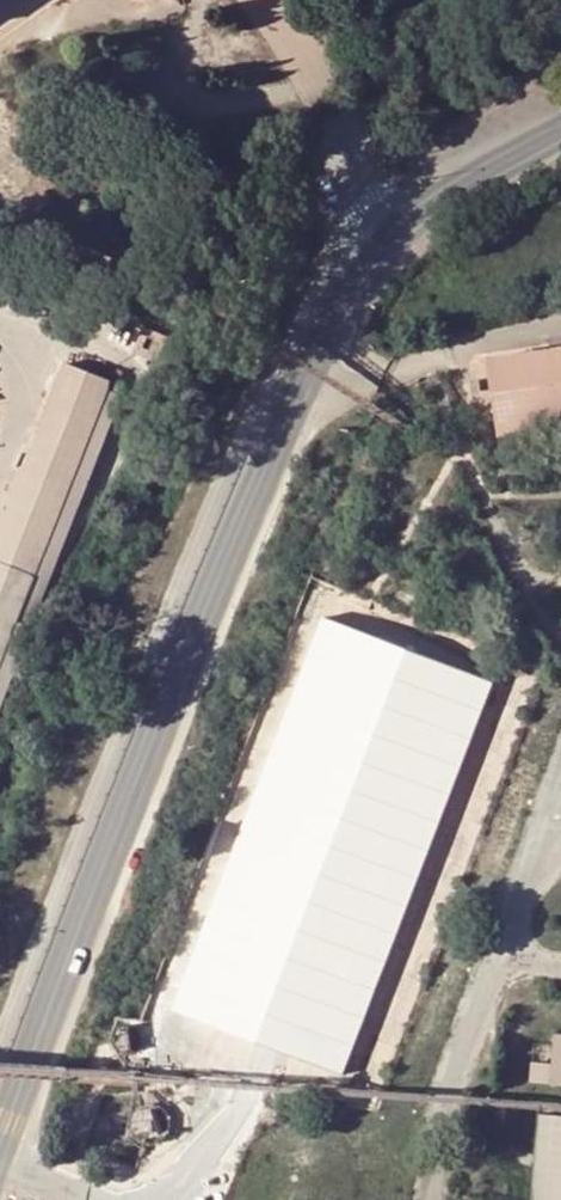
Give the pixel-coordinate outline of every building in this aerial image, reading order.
[(560,419),(560,347),(485,358),(487,370),(491,398),(495,429),(560,419)] [(108,393),(111,385),(63,366),(0,525),(0,666),(108,393)] [(0,666),(0,707),(122,398),(108,393),(0,666)] [(560,427),(560,419),(495,429),(496,437),(560,427)] [(536,1063),(534,1082),(553,1083),(553,1088),(560,1089),(560,1035),(559,1035),(555,1065),(536,1063)] [(539,1114),(533,1199),(560,1199),(560,1116),(539,1114)]
